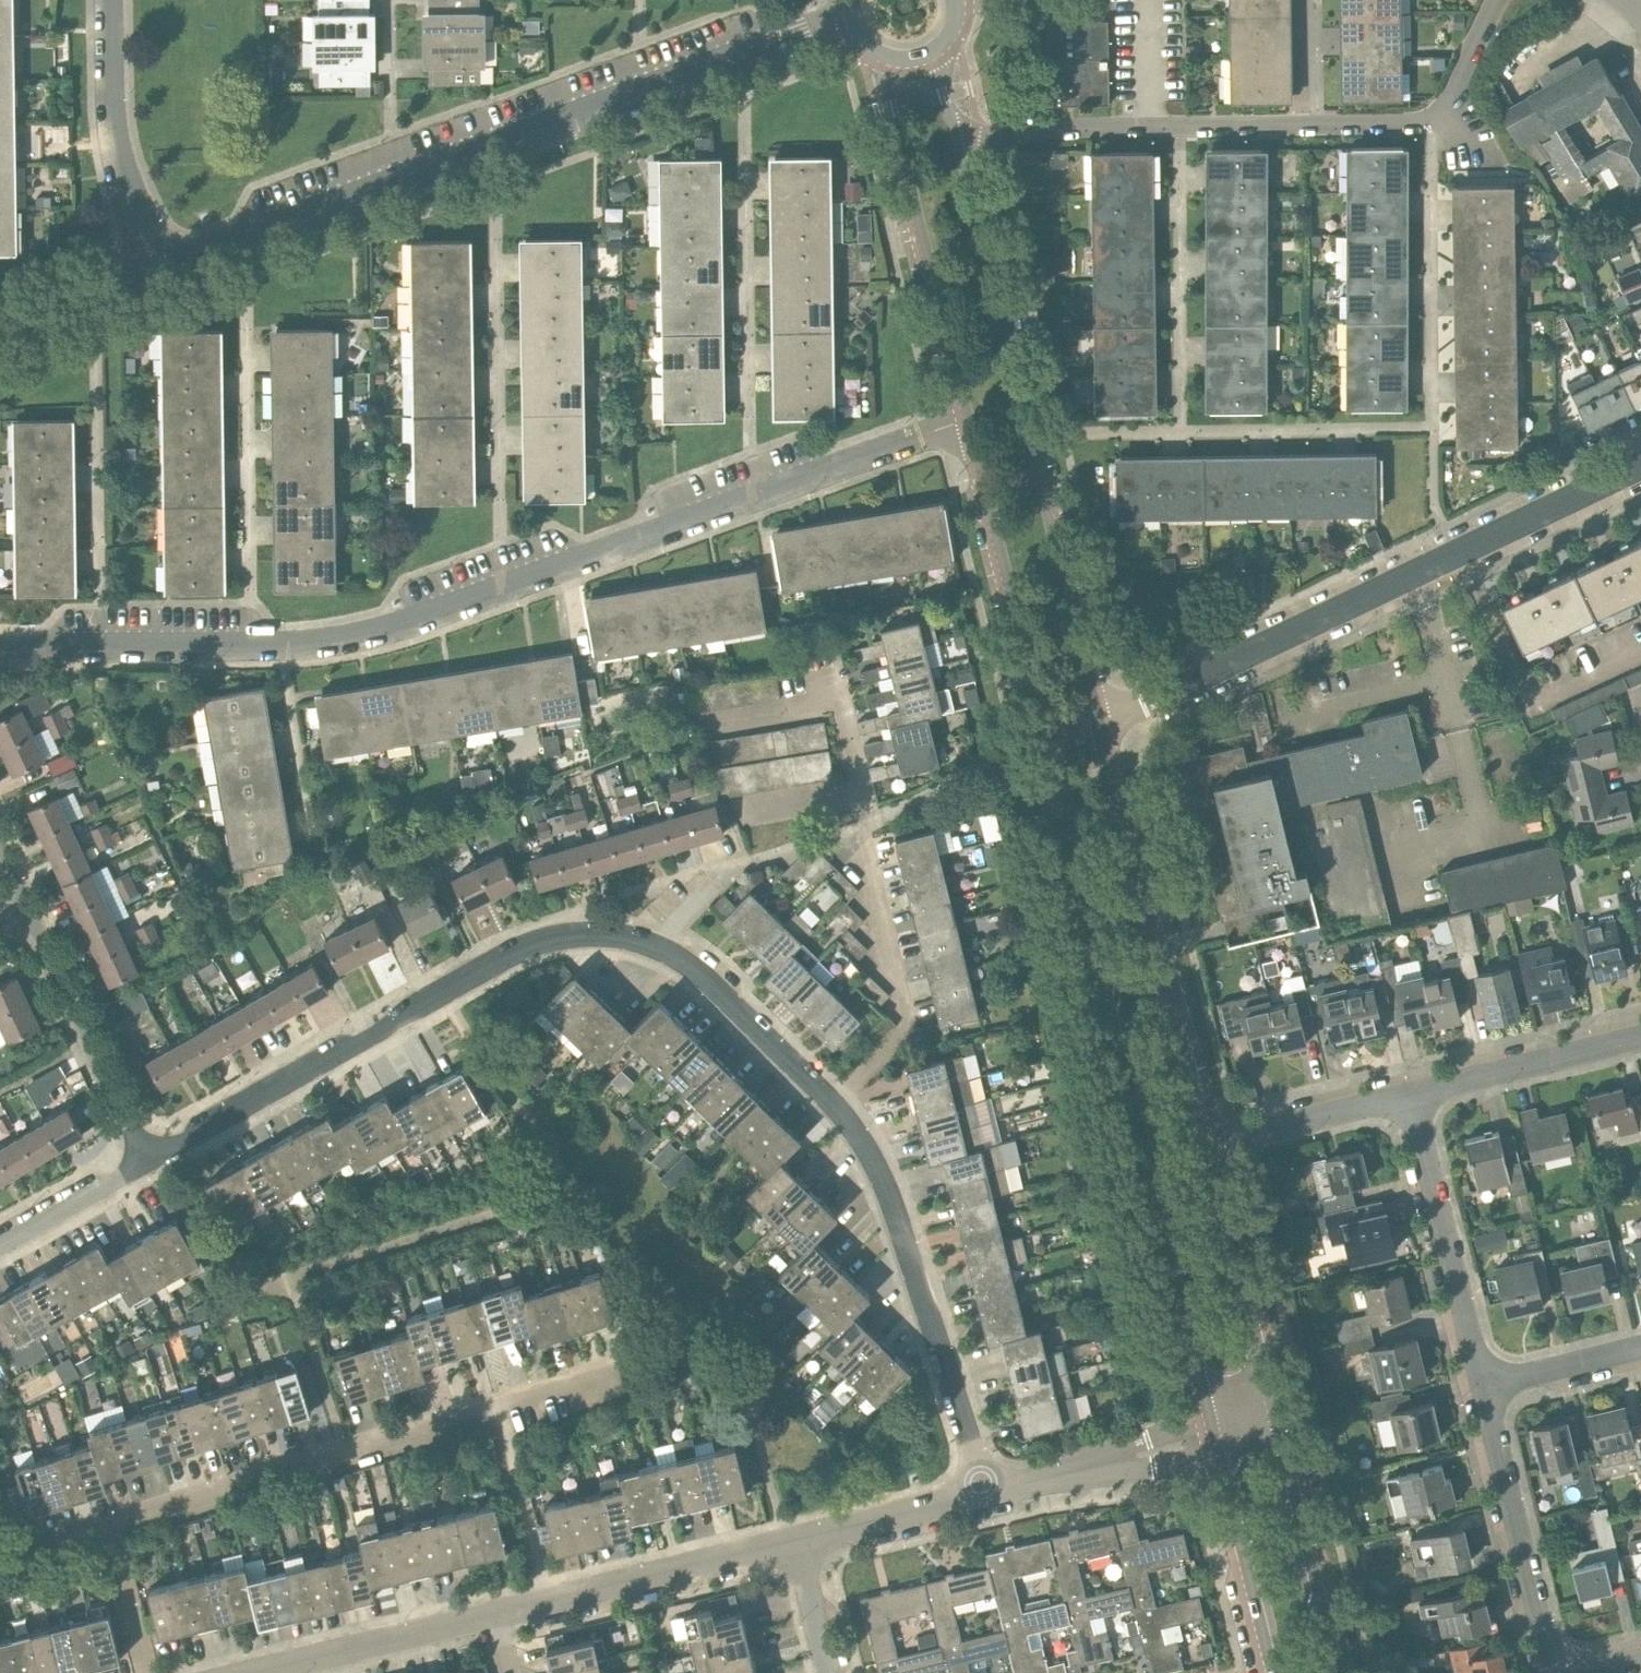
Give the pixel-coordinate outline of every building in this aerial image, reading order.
[(10,78),(9,0),(0,0),(0,79),(10,78)] [(320,41),(370,40),(370,0),(319,0),(320,41)] [(430,40),(480,39),(480,0),(429,0),(430,40)] [(1287,14),(1287,0),(1236,0),(1236,15),(1287,14)] [(1396,13),(1396,0),(1345,0),(1345,13),(1396,13)] [(1396,13),(1345,13),(1346,100),(1397,99),(1396,13)] [(1465,13),(1455,13),(1455,29),(1465,29),(1465,13)] [(1287,14),(1236,15),(1238,101),(1288,100),(1287,14)] [(1093,104),(1110,104),(1109,20),(1046,21),(1047,57),(1047,105),(1080,104),(1080,109),(1093,109),(1093,104)] [(524,21),(524,34),(540,34),(540,21),(524,21)] [(480,39),(430,40),(430,83),(481,83),(480,39)] [(535,39),(520,39),(520,54),(535,53),(535,39)] [(370,40),(320,41),(320,85),(371,84),(370,40)] [(320,87),(317,42),(300,43),(301,58),(289,59),(290,68),(314,67),(315,88),(320,87)] [(1541,140),(1568,186),(1609,160),(1629,193),(1640,186),(1640,129),(1600,58),(1596,57),(1529,95),(1530,96),(1500,113),(1522,151),(1541,140)] [(1446,65),(1436,59),(1431,69),(1441,74),(1446,65)] [(66,66),(58,66),(58,76),(66,76),(66,66)] [(10,78),(0,79),(0,166),(11,165),(10,78)] [(272,83),(261,83),(261,96),(272,96),(272,83)] [(1352,234),(1403,234),(1403,147),(1352,147),(1352,234)] [(47,149),(47,161),(62,161),(62,149),(47,149)] [(1211,237),(1262,237),(1262,149),(1211,150),(1211,237)] [(1099,240),(1149,239),(1147,151),(1097,152),(1099,240)] [(1055,167),(1069,167),(1068,153),(1054,153),(1055,167)] [(777,245),(827,244),(826,156),(775,157),(777,245)] [(667,246),(717,246),(716,158),(666,158),(667,246)] [(0,166),(0,253),(12,253),(11,165),(0,166)] [(626,181),(607,188),(613,201),(631,194),(626,181)] [(861,182),(846,182),(847,200),(862,199),(861,182)] [(1460,274),(1510,273),(1509,185),(1458,186),(1460,274)] [(1305,210),(1304,194),(1293,195),(1294,210),(1305,210)] [(51,197),(37,197),(37,208),(51,208),(51,197)] [(655,242),(663,242),(662,202),(654,202),(655,242)] [(870,213),(856,213),(857,232),(871,231),(870,213)] [(1554,218),(1541,218),(1541,228),(1554,228),(1554,218)] [(621,221),(607,221),(608,234),(625,234),(625,225),(621,221)] [(1403,234),(1352,234),(1352,321),(1403,321),(1403,234)] [(1320,235),(1308,235),(1308,246),(1320,246),(1320,235)] [(1262,324),(1262,237),(1211,237),(1212,324),(1262,324)] [(528,326),(578,326),(576,239),(526,239),(528,326)] [(620,252),(620,239),(607,240),(607,253),(620,252)] [(1149,239),(1099,240),(1100,327),(1150,326),(1149,239)] [(417,328),(468,327),(467,240),(416,241),(417,328)] [(829,331),(827,244),(777,245),(778,332),(829,331)] [(717,246),(667,246),(669,333),(718,333),(717,246)] [(872,246),(862,246),(862,261),(872,260),(872,246)] [(1068,259),(1058,259),(1058,270),(1068,270),(1068,259)] [(1627,304),(1640,298),(1640,269),(1640,267),(1616,277),(1623,294),(1627,304)] [(1511,359),(1510,273),(1460,274),(1461,360),(1511,359)] [(382,274),(374,274),(374,286),(386,286),(386,278),(382,274)] [(1581,277),(1582,291),(1592,290),(1591,276),(1581,277)] [(1324,278),(1309,278),(1309,295),(1324,295),(1324,278)] [(627,292),(627,304),(637,304),(637,292),(627,292)] [(1595,295),(1585,295),(1586,311),(1596,310),(1595,295)] [(1640,322),(1640,308),(1632,312),(1638,323),(1640,322)] [(864,311),(854,321),(861,328),(872,318),(864,311)] [(1586,327),(1580,313),(1569,318),(1575,332),(1586,327)] [(1063,315),(1063,324),(1071,323),(1071,315),(1063,315)] [(389,316),(373,316),(373,326),(389,326),(389,316)] [(327,318),(317,318),(317,328),(327,328),(327,318)] [(1403,321),(1352,321),(1352,409),(1403,409),(1403,321)] [(1319,323),(1308,323),(1308,334),(1314,334),(1319,330),(1319,323)] [(1262,324),(1212,324),(1212,411),(1262,411),(1262,324)] [(579,413),(578,326),(528,326),(529,414),(579,413)] [(1150,326),(1100,327),(1101,413),(1151,412),(1150,326)] [(468,327),(417,328),(419,416),(470,415),(468,327)] [(279,417),(329,416),(328,328),(277,329),(279,417)] [(168,418),(219,417),(217,330),(167,331),(168,418)] [(829,331),(778,332),(780,418),(830,417),(829,331)] [(718,333),(669,333),(670,420),(720,419),(718,333)] [(1292,357),(1292,365),(1304,365),(1304,352),(1296,352),(1292,357)] [(388,354),(378,355),(378,370),(389,369),(388,354)] [(138,373),(138,357),(128,357),(128,373),(138,373)] [(1511,359),(1461,360),(1462,447),(1513,446),(1511,359)] [(1640,360),(1618,371),(1635,407),(1640,404),(1640,361),(1640,360)] [(634,363),(625,363),(625,374),(634,374),(634,363)] [(1303,368),(1291,368),(1291,382),(1303,382),(1303,368)] [(1635,407),(1618,371),(1595,382),(1612,418),(1635,407)] [(1612,418),(1595,382),(1572,393),(1589,428),(1612,418)] [(371,403),(361,403),(362,414),(372,413),(371,403)] [(579,413),(529,414),(531,500),(581,500),(579,413)] [(470,415),(419,416),(420,502),(471,501),(470,415)] [(330,503),(329,416),(279,417),(280,504),(330,503)] [(219,417),(168,418),(170,505),(220,505),(219,417)] [(19,420),(21,507),(71,506),(70,419),(19,420)] [(625,440),(613,440),(614,452),(626,451),(625,440)] [(1563,457),(1573,453),(1570,445),(1561,448),(1563,457)] [(1479,447),(1470,447),(1470,458),(1479,458),(1479,447)] [(135,448),(123,448),(123,460),(135,460),(135,448)] [(381,449),(377,450),(378,459),(386,458),(386,454),(381,449)] [(1290,460),(1291,509),(1378,508),(1377,458),(1290,460)] [(373,459),(363,460),(363,473),(374,472),(373,459)] [(1203,461),(1204,510),(1291,509),(1290,460),(1203,461)] [(1204,510),(1203,461),(1116,462),(1117,512),(1204,510)] [(411,488),(391,489),(391,503),(411,502),(411,488)] [(330,503),(280,504),(281,590),(331,590),(330,503)] [(220,505),(170,505),(171,592),(221,591),(220,505)] [(71,506),(21,507),(22,594),(72,593),(71,506)] [(369,519),(376,517),(377,510),(372,506),(366,508),(364,514),(369,519)] [(860,521),(868,571),(953,556),(945,507),(860,521)] [(868,571),(860,521),(773,536),(781,585),(868,571)] [(1384,547),(1376,529),(1363,535),(1371,553),(1384,547)] [(1640,595),(1640,540),(1614,553),(1613,551),(1604,555),(1605,557),(1574,572),(1594,617),(1640,595)] [(1309,541),(1297,542),(1298,551),(1309,551),(1309,541)] [(1288,552),(1274,552),(1274,565),(1288,565),(1288,552)] [(1246,553),(1236,553),(1236,568),(1247,568),(1246,553)] [(994,558),(996,566),(1008,564),(1006,556),(994,558)] [(1175,573),(1175,571),(1174,558),(1160,559),(1161,573),(1173,573),(1175,573)] [(944,572),(946,585),(956,583),(954,571),(944,572)] [(1594,617),(1574,572),(1574,571),(1542,586),(1541,584),(1533,588),(1534,590),(1502,606),(1524,650),(1594,617)] [(672,588),(681,637),(766,623),(757,574),(672,588)] [(681,637),(672,588),(586,603),(594,652),(681,637)] [(790,619),(779,617),(777,626),(788,628),(790,619)] [(904,649),(925,645),(938,642),(932,617),(880,630),(883,642),(854,649),(857,661),(886,654),(904,649)] [(956,648),(966,646),(963,634),(953,636),(956,648)] [(925,645),(904,649),(886,654),(892,676),(930,667),(925,645)] [(488,672),(497,721),(582,707),(574,657),(488,672)] [(604,662),(596,663),(597,671),(605,670),(604,662)] [(683,666),(672,668),(674,681),(685,679),(683,666)] [(974,680),(971,666),(957,669),(960,683),(974,680)] [(930,667),(892,676),(897,700),(936,691),(930,667)] [(863,684),(879,680),(876,668),(860,672),(863,684)] [(488,672),(402,686),(411,736),(497,721),(488,672)] [(762,675),(767,701),(780,698),(776,672),(762,675)] [(1636,672),(1624,677),(1629,688),(1640,683),(1640,682),(1636,672)] [(94,693),(109,693),(109,676),(94,676),(94,693)] [(754,703),(749,677),(736,679),(741,705),(754,703)] [(1629,688),(1624,677),(1612,683),(1617,694),(1629,688)] [(161,679),(161,690),(177,690),(177,679),(161,679)] [(741,705),(736,679),(723,681),(728,707),(741,705)] [(728,707),(723,681),(711,683),(715,709),(728,707)] [(43,717),(48,727),(65,719),(76,714),(75,714),(97,703),(87,682),(65,692),(71,704),(60,709),(43,717)] [(715,709),(711,683),(698,685),(702,711),(715,709)] [(1617,694),(1612,683),(1600,688),(1605,699),(1617,694)] [(702,711),(698,685),(684,688),(688,714),(702,711)] [(411,736),(402,686),(316,701),(317,706),(321,726),(325,750),(411,736)] [(224,781),(274,773),(259,687),(209,696),(224,781)] [(936,691),(897,700),(900,711),(874,717),(876,729),(890,726),(928,716),(928,718),(942,715),(955,711),(949,687),(936,691)] [(967,707),(980,704),(976,687),(964,690),(967,707)] [(1605,699),(1600,688),(1588,694),(1593,705),(1597,703),(1605,699)] [(3,748),(32,735),(25,719),(52,707),(44,689),(17,702),(21,710),(0,720),(0,742),(3,748)] [(869,706),(884,703),(882,691),(866,695),(869,706)] [(1593,705),(1588,694),(1576,699),(1581,710),(1593,705)] [(1581,710),(1576,699),(1564,705),(1569,716),(1573,714),(1581,710)] [(1581,710),(1573,714),(1581,731),(1605,720),(1597,703),(1593,705),(1581,710)] [(1569,716),(1564,705),(1552,710),(1557,721),(1569,716)] [(321,726),(317,706),(308,708),(311,727),(321,726)] [(1182,760),(1221,920),(1240,915),(1238,908),(1301,893),(1280,809),(1423,773),(1407,710),(1363,721),(1366,733),(1277,755),(1278,760),(1248,767),(1243,745),(1182,760)] [(928,716),(890,726),(896,749),(934,740),(928,718),(928,716)] [(861,733),(876,729),(874,717),(858,721),(861,733)] [(65,719),(48,727),(53,738),(70,730),(65,719)] [(817,753),(829,750),(824,722),(812,724),(817,753)] [(817,753),(812,724),(799,727),(803,755),(817,753)] [(786,729),(791,757),(803,755),(799,727),(786,729)] [(786,729),(772,731),(777,759),(791,757),(786,729)] [(1569,780),(1571,789),(1599,782),(1596,769),(1620,763),(1612,730),(1576,739),(1580,755),(1564,759),(1569,780)] [(764,761),(777,759),(772,731),(759,733),(764,761)] [(764,761),(759,733),(747,735),(751,763),(764,761)] [(547,758),(562,755),(558,734),(543,737),(547,758)] [(32,735),(3,748),(14,773),(44,760),(32,735)] [(734,737),(739,766),(751,763),(747,735),(734,737)] [(721,740),(726,768),(739,766),(734,737),(721,740)] [(726,768),(721,740),(699,743),(712,770),(726,768)] [(934,740),(896,749),(902,774),(940,765),(934,740)] [(867,757),(882,753),(879,742),(864,746),(867,757)] [(54,776),(78,764),(71,750),(47,762),(54,776)] [(829,750),(817,753),(821,781),(834,778),(829,750)] [(821,781),(817,753),(803,755),(808,783),(821,781)] [(808,783),(803,755),(791,757),(795,785),(808,783)] [(777,759),(782,787),(795,785),(791,757),(777,759)] [(769,789),(782,787),(777,759),(764,761),(769,789)] [(769,789),(764,761),(751,763),(756,792),(769,789)] [(744,794),(756,792),(751,763),(739,766),(744,794)] [(739,766),(726,768),(712,770),(724,797),(744,794),(739,766)] [(873,781),(888,777),(886,766),(870,769),(873,781)] [(60,791),(80,782),(74,768),(54,777),(60,791)] [(465,803),(480,800),(479,797),(496,793),(491,768),(472,771),(473,773),(460,775),(465,803)] [(274,773),(224,781),(239,867),(263,863),(282,859),(289,858),(274,773)] [(690,777),(680,780),(685,797),(695,794),(690,777)] [(159,780),(148,782),(149,791),(161,789),(159,780)] [(685,797),(680,780),(669,784),(675,801),(685,797)] [(1569,780),(1553,784),(1555,793),(1561,791),(1571,789),(1569,780)] [(1599,782),(1571,789),(1578,819),(1594,815),(1598,832),(1635,823),(1627,790),(1602,796),(1599,782)] [(319,795),(321,810),(330,809),(328,798),(327,798),(327,794),(329,793),(328,783),(315,785),(317,795),(319,795)] [(631,813),(627,796),(623,784),(614,787),(621,815),(631,813)] [(462,797),(455,785),(439,794),(446,806),(462,797)] [(571,795),(576,811),(580,827),(590,824),(586,809),(585,809),(580,792),(571,795)] [(638,793),(627,796),(631,813),(642,810),(638,793)] [(31,809),(43,835),(70,823),(58,797),(31,809)] [(84,815),(100,808),(95,798),(80,805),(84,815)] [(553,835),(544,802),(532,805),(536,822),(538,822),(542,838),(553,835)] [(689,813),(697,841),(724,833),(716,805),(689,813)] [(580,827),(576,811),(564,815),(569,830),(580,827)] [(980,815),(980,817),(983,828),(997,825),(998,825),(995,812),(980,815)] [(697,841),(689,813),(663,821),(671,849),(697,841)] [(671,849),(663,821),(637,828),(645,856),(671,849)] [(91,829),(96,840),(111,832),(106,822),(91,829)] [(70,823),(43,835),(54,860),(81,847),(70,823)] [(645,856),(637,828),(611,836),(619,864),(645,856)] [(896,839),(902,863),(940,854),(934,829),(896,839)] [(118,830),(111,834),(116,842),(122,839),(118,830)] [(111,832),(96,840),(101,850),(116,842),(111,832)] [(619,864),(611,836),(585,844),(593,872),(619,864)] [(1442,870),(1452,914),(1567,886),(1557,843),(1442,870)] [(593,872),(585,844),(559,851),(567,879),(593,872)] [(81,847),(54,860),(65,884),(92,872),(81,847)] [(567,879),(559,851),(532,859),(540,887),(567,879)] [(478,866),(493,897),(518,885),(503,854),(478,866)] [(801,875),(812,863),(802,854),(782,874),(792,884),(801,875)] [(812,863),(801,875),(810,884),(830,863),(821,854),(812,863)] [(940,854),(902,863),(907,886),(945,876),(940,854)] [(285,873),(282,859),(263,863),(266,876),(285,873)] [(363,886),(375,880),(365,859),(353,865),(363,886)] [(114,880),(119,889),(135,883),(159,871),(154,861),(114,880)] [(193,873),(190,861),(182,863),(185,875),(193,873)] [(493,897),(478,866),(454,878),(469,909),(493,897)] [(849,901),(859,891),(838,871),(828,881),(849,901)] [(92,872),(65,884),(77,909),(104,896),(92,872)] [(945,876),(907,886),(913,908),(951,899),(945,876)] [(135,883),(119,889),(124,899),(139,892),(135,883)] [(417,934),(445,920),(430,890),(402,903),(417,934)] [(740,938),(749,928),(768,909),(750,892),(722,920),(740,938)] [(727,916),(736,906),(724,894),(715,903),(727,916)] [(104,896),(77,909),(88,933),(115,921),(104,896)] [(951,899),(913,908),(919,931),(957,922),(951,899)] [(1519,899),(1508,902),(1511,916),(1523,913),(1519,899)] [(854,931),(864,921),(844,901),(834,911),(854,931)] [(757,954),(785,926),(768,909),(749,928),(740,938),(757,954)] [(1459,957),(1473,953),(1476,952),(1467,912),(1453,916),(1449,917),(1449,920),(1459,956),(1459,957)] [(796,914),(785,926),(757,954),(774,970),(791,953),(792,954),(802,943),(814,932),(796,914)] [(375,916),(351,928),(365,958),(390,946),(375,916)] [(1585,927),(1583,919),(1570,922),(1578,957),(1590,954),(1596,978),(1627,971),(1619,937),(1615,921),(1601,924),(1585,927)] [(115,921),(88,933),(99,958),(127,945),(115,921)] [(137,929),(141,939),(157,931),(152,922),(137,929)] [(957,922),(919,931),(924,955),(962,946),(957,922)] [(365,958),(351,928),(326,940),(341,970),(365,958)] [(859,960),(869,950),(848,930),(839,940),(859,960)] [(1295,944),(1305,942),(1302,930),(1292,932),(1295,944)] [(157,931),(141,939),(146,948),(161,941),(157,931)] [(1340,965),(1353,961),(1348,942),(1335,945),(1340,965)] [(802,943),(792,954),(791,953),(774,970),(764,980),(782,998),(809,970),(819,960),(802,943)] [(127,945),(99,958),(111,984),(138,971),(127,945)] [(962,946),(924,955),(930,977),(968,968),(962,946)] [(1554,960),(1551,948),(1537,951),(1519,955),(1531,1002),(1543,999),(1546,1009),(1575,1002),(1564,958),(1554,960)] [(1424,982),(1433,1019),(1435,1025),(1461,1019),(1457,1003),(1451,982),(1464,979),(1459,957),(1459,956),(1445,960),(1448,973),(1439,975),(1439,979),(1424,982)] [(1382,974),(1388,1000),(1400,997),(1407,1023),(1407,1025),(1433,1019),(1424,982),(1423,976),(1422,973),(1397,979),(1393,965),(1392,958),(1379,962),(1382,974)] [(1266,977),(1280,973),(1276,959),(1263,963),(1266,977)] [(314,965),(290,980),(304,1005),(329,991),(314,965)] [(968,968),(930,977),(936,1001),(974,992),(968,968)] [(1509,968),(1478,975),(1489,1023),(1520,1016),(1509,968)] [(805,1009),(826,986),(809,970),(782,998),(799,1014),(805,1009)] [(543,1007),(558,1022),(591,988),(576,973),(543,1007)] [(1347,995),(1356,1031),(1357,1037),(1384,1030),(1377,1003),(1388,1000),(1382,974),(1369,977),(1372,989),(1347,995)] [(881,1006),(891,996),(870,976),(860,986),(881,1006)] [(28,1002),(17,977),(0,985),(0,1015),(28,1002)] [(304,1005),(290,980),(266,993),(281,1018),(304,1005)] [(1306,987),(1312,1013),(1324,1010),(1331,1037),(1356,1031),(1347,995),(1346,988),(1331,992),(1329,981),(1306,987)] [(816,1031),(843,1003),(826,986),(805,1009),(799,1014),(816,1031)] [(1271,1007),(1279,1043),(1281,1049),(1307,1043),(1300,1016),(1312,1013),(1306,987),(1292,990),(1294,1001),(1271,1007)] [(591,988),(558,1022),(572,1035),(604,1002),(591,988)] [(128,1016),(149,1006),(142,991),(121,1001),(128,1016)] [(974,992),(936,1001),(941,1024),(979,1015),(974,992)] [(281,1018),(266,993),(243,1007),(258,1032),(281,1018)] [(1279,1043),(1271,1007),(1269,1000),(1252,1004),(1250,995),(1219,1003),(1227,1038),(1249,1032),(1254,1049),(1279,1043)] [(632,1029),(633,1030),(627,1035),(642,1049),(675,1016),(660,1001),(632,1029)] [(0,1015),(0,1020),(9,1041),(40,1027),(28,1002),(0,1015)] [(604,1002),(572,1035),(585,1048),(618,1015),(604,1002)] [(860,1020),(843,1003),(816,1031),(833,1048),(860,1020)] [(499,1030),(510,1022),(518,1017),(517,1015),(510,1005),(491,1018),(499,1030)] [(258,1032),(243,1007),(219,1020),(234,1046),(258,1032)] [(618,1015),(585,1048),(600,1063),(627,1035),(633,1030),(632,1029),(618,1015)] [(675,1016),(642,1049),(655,1062),(689,1029),(675,1016)] [(876,1045),(896,1025),(887,1016),(867,1036),(876,1045)] [(234,1046),(219,1020),(196,1034),(211,1059),(234,1046)] [(689,1029),(655,1062),(670,1076),(703,1043),(689,1029)] [(211,1059),(196,1034),(173,1047),(187,1073),(211,1059)] [(703,1043),(670,1076),(684,1090),(717,1057),(703,1043)] [(926,1058),(936,1056),(933,1046),(924,1049),(926,1058)] [(187,1073),(173,1047),(148,1062),(163,1087),(187,1073)] [(963,1055),(944,1059),(906,1069),(912,1093),(969,1080),(963,1055)] [(717,1057),(684,1090),(698,1104),(731,1071),(717,1057)] [(530,1077),(531,1076),(539,1068),(541,1066),(533,1058),(522,1069),(530,1077)] [(463,1068),(445,1078),(469,1120),(487,1110),(463,1068)] [(539,1068),(531,1076),(539,1083),(547,1075),(539,1068)] [(731,1071),(698,1104),(712,1117),(744,1084),(731,1071)] [(469,1120),(445,1078),(427,1088),(451,1131),(469,1120)] [(969,1080),(912,1093),(918,1116),(974,1101),(969,1080)] [(55,1100),(51,1092),(45,1081),(29,1090),(39,1108),(55,1100)] [(744,1084),(712,1117),(726,1131),(759,1098),(744,1084)] [(1622,1086),(1586,1095),(1590,1111),(1596,1110),(1599,1123),(1615,1119),(1619,1133),(1640,1128),(1640,1091),(1624,1095),(1622,1086)] [(451,1131),(427,1088),(410,1098),(434,1140),(451,1131)] [(578,1098),(572,1092),(570,1091),(569,1093),(562,1100),(570,1107),(576,1100),(578,1098)] [(412,1138),(394,1107),(388,1095),(368,1107),(392,1149),(412,1138)] [(434,1140),(410,1098),(394,1107),(412,1138),(418,1149),(434,1140)] [(759,1098),(726,1131),(740,1145),(772,1112),(759,1098)] [(974,1101),(918,1116),(923,1138),(980,1125),(974,1101)] [(392,1149),(368,1107),(352,1116),(376,1158),(392,1149)] [(68,1108),(44,1122),(59,1148),(83,1133),(68,1108)] [(1538,1118),(1536,1108),(1521,1112),(1533,1159),(1573,1149),(1564,1112),(1538,1118)] [(637,1110),(625,1122),(639,1135),(650,1123),(637,1110)] [(772,1112),(740,1145),(754,1159),(787,1126),(772,1112)] [(352,1155),(335,1125),(328,1113),(309,1124),(333,1166),(352,1155)] [(376,1158),(352,1116),(335,1125),(352,1155),(359,1167),(376,1158)] [(59,1148),(44,1122),(21,1136),(36,1162),(59,1148)] [(333,1166),(309,1124),(292,1134),(317,1175),(333,1166)] [(980,1125),(923,1138),(929,1162),(943,1159),(985,1148),(980,1125)] [(787,1126),(754,1159),(767,1172),(768,1174),(782,1160),(801,1140),(787,1126)] [(1507,1164),(1498,1131),(1465,1139),(1479,1192),(1507,1184),(1510,1196),(1527,1191),(1520,1161),(1507,1164)] [(317,1175),(292,1134),(276,1143),(300,1185),(317,1175)] [(21,1136),(0,1148),(0,1154),(13,1175),(36,1162),(21,1136)] [(644,1155),(649,1150),(637,1138),(632,1144),(644,1155)] [(300,1185),(276,1143),(259,1153),(283,1194),(300,1185)] [(1000,1145),(985,1148),(943,1159),(948,1181),(1005,1167),(1000,1145)] [(486,1149),(481,1152),(485,1160),(490,1157),(486,1149)] [(1327,1213),(1356,1206),(1351,1184),(1368,1180),(1361,1150),(1326,1159),(1335,1195),(1318,1199),(1322,1213),(1327,1212),(1327,1213)] [(660,1167),(669,1158),(661,1151),(655,1157),(652,1160),(660,1167)] [(283,1194),(259,1153),(242,1162),(266,1204),(283,1194)] [(0,1154),(0,1183),(13,1175),(0,1154)] [(1527,1159),(1520,1161),(1523,1173),(1530,1171),(1527,1159)] [(768,1174),(767,1172),(747,1193),(762,1207),(796,1173),(782,1160),(768,1174)] [(266,1204),(242,1162),(225,1172),(249,1214),(266,1204)] [(1005,1167),(948,1181),(954,1204),(992,1195),(1011,1190),(1005,1167)] [(249,1214),(225,1172),(207,1182),(231,1224),(249,1214)] [(796,1173),(762,1207),(776,1221),(810,1187),(796,1173)] [(665,1174),(661,1178),(671,1187),(678,1180),(672,1174),(665,1174)] [(810,1187),(776,1221),(791,1235),(824,1201),(810,1187)] [(992,1195),(954,1204),(959,1227),(998,1218),(992,1195)] [(791,1235),(803,1248),(805,1249),(813,1240),(838,1215),(824,1201),(791,1235)] [(1373,1202),(1356,1206),(1327,1213),(1335,1244),(1347,1241),(1352,1260),(1394,1250),(1385,1215),(1377,1217),(1373,1202)] [(1531,1207),(1523,1209),(1520,1213),(1522,1222),(1534,1219),(1531,1207)] [(521,1216),(507,1219),(510,1230),(524,1227),(521,1216)] [(998,1218),(959,1227),(965,1250),(1003,1241),(998,1218)] [(160,1228),(183,1270),(201,1260),(178,1219),(160,1228)] [(691,1239),(698,1233),(691,1224),(684,1230),(691,1239)] [(142,1238),(166,1280),(183,1270),(160,1228),(142,1238)] [(1478,1250),(1492,1247),(1488,1230),(1474,1234),(1478,1250)] [(1022,1236),(1003,1241),(965,1250),(971,1273),(1009,1264),(1028,1259),(1022,1236)] [(1571,1306),(1609,1297),(1604,1277),(1618,1274),(1609,1237),(1575,1246),(1580,1266),(1562,1270),(1571,1306)] [(124,1249),(148,1290),(166,1280),(142,1238),(124,1249)] [(805,1249),(803,1248),(778,1274),(794,1289),(828,1255),(813,1240),(805,1249)] [(81,1252),(105,1294),(124,1284),(108,1257),(100,1242),(81,1252)] [(1632,1247),(1640,1281),(1640,1244),(1632,1247)] [(1508,1313),(1542,1304),(1533,1268),(1544,1265),(1540,1248),(1513,1254),(1517,1270),(1499,1275),(1508,1313)] [(108,1257),(124,1284),(132,1299),(148,1290),(124,1249),(108,1257)] [(726,1272),(736,1262),(722,1249),(712,1258),(726,1272)] [(65,1261),(88,1304),(105,1294),(81,1252),(65,1261)] [(828,1255),(794,1289),(808,1303),(841,1268),(828,1255)] [(1088,1257),(1087,1257),(1089,1267),(1090,1267),(1098,1265),(1096,1255),(1088,1257)] [(47,1271),(71,1313),(88,1304),(65,1261),(47,1271)] [(1009,1264),(971,1273),(976,1296),(1015,1287),(1009,1264)] [(841,1268),(808,1303),(822,1316),(855,1281),(841,1268)] [(29,1281),(53,1324),(71,1313),(47,1271),(29,1281)] [(601,1271),(582,1277),(596,1324),(616,1318),(601,1271)] [(1340,1343),(1373,1335),(1369,1322),(1409,1312),(1400,1274),(1382,1279),(1383,1282),(1365,1287),(1371,1312),(1335,1321),(1340,1343)] [(596,1324),(582,1277),(563,1283),(577,1330),(596,1324)] [(13,1290),(37,1333),(53,1324),(29,1281),(13,1290)] [(855,1281),(822,1316),(834,1329),(852,1311),(853,1312),(870,1296),(855,1281)] [(536,1329),(526,1295),(522,1283),(501,1290),(515,1335),(536,1329)] [(577,1330),(563,1283),(544,1289),(559,1336),(577,1330)] [(1015,1287),(976,1296),(982,1319),(1020,1310),(1015,1287)] [(559,1336),(544,1289),(526,1295),(536,1329),(540,1341),(559,1336)] [(13,1290),(0,1298),(0,1309),(19,1343),(37,1333),(13,1290)] [(515,1335),(501,1290),(483,1295),(492,1326),(496,1341),(515,1335)] [(492,1326),(483,1295),(464,1301),(478,1347),(496,1341),(492,1326)] [(202,1304),(208,1315),(219,1309),(213,1298),(202,1304)] [(478,1347),(464,1301),(446,1307),(459,1353),(478,1347)] [(208,1315),(202,1304),(190,1311),(196,1322),(208,1315)] [(394,1314),(401,1312),(399,1305),(392,1308),(394,1314)] [(331,1309),(334,1320),(335,1324),(344,1322),(340,1306),(334,1308),(331,1309)] [(459,1353),(446,1307),(427,1312),(440,1358),(459,1353)] [(1020,1310),(982,1319),(988,1343),(1002,1340),(1026,1333),(1020,1310)] [(852,1311),(834,1329),(818,1345),(834,1360),(867,1326),(853,1312),(852,1311)] [(313,1326),(322,1324),(319,1312),(310,1315),(313,1326)] [(440,1358),(427,1312),(408,1318),(412,1330),(422,1364),(440,1358)] [(184,1337),(203,1332),(201,1323),(181,1328),(184,1337)] [(867,1326),(834,1360),(847,1374),(881,1339),(867,1326)] [(1026,1333),(1002,1340),(1007,1363),(1046,1354),(1040,1329),(1026,1333)] [(422,1364),(412,1330),(392,1336),(407,1382),(426,1376),(422,1364)] [(153,1342),(148,1332),(136,1339),(141,1349),(153,1342)] [(1376,1348),(1373,1335),(1340,1343),(1343,1356),(1369,1349),(1379,1387),(1425,1375),(1415,1338),(1376,1348)] [(407,1382),(392,1336),(374,1341),(389,1388),(407,1382)] [(164,1338),(157,1340),(160,1350),(167,1348),(164,1338)] [(881,1339),(847,1374),(862,1388),(896,1354),(881,1339)] [(123,1359),(136,1351),(129,1340),(114,1349),(117,1355),(120,1353),(123,1359)] [(389,1388),(374,1341),(355,1347),(369,1394),(389,1388)] [(369,1394),(355,1347),(334,1354),(349,1400),(369,1394)] [(1062,1350),(1046,1354),(1007,1363),(1013,1386),(1068,1372),(1062,1350)] [(896,1354),(862,1388),(877,1403),(910,1368),(896,1354)] [(84,1377),(99,1369),(91,1355),(77,1363),(84,1377)] [(80,1375),(70,1356),(56,1364),(66,1383),(80,1375)] [(297,1365),(278,1371),(292,1418),(311,1412),(297,1365)] [(292,1418),(278,1371),(258,1377),(273,1423),(292,1418)] [(1068,1372),(1013,1386),(1018,1408),(1073,1395),(1068,1372)] [(273,1423),(258,1377),(241,1383),(255,1429),(273,1423)] [(794,1387),(784,1378),(778,1385),(787,1394),(794,1387)] [(255,1429),(241,1383),(222,1389),(236,1435),(255,1429)] [(1124,1396),(1129,1396),(1129,1395),(1127,1383),(1126,1383),(1121,1384),(1120,1384),(1117,1384),(1119,1397),(1124,1396)] [(236,1435),(222,1389),(203,1395),(217,1441),(236,1435)] [(1412,1407),(1409,1392),(1371,1401),(1376,1421),(1392,1417),(1399,1447),(1440,1437),(1431,1402),(1412,1407)] [(217,1441),(203,1395),(185,1400),(199,1447),(217,1441)] [(1073,1395),(1018,1408),(1024,1432),(1079,1419),(1073,1395)] [(180,1453),(165,1407),(164,1407),(162,1400),(144,1406),(146,1412),(161,1459),(180,1453)] [(199,1447),(185,1400),(165,1407),(180,1453),(199,1447)] [(1630,1427),(1625,1406),(1589,1415),(1597,1447),(1598,1447),(1600,1453),(1588,1456),(1595,1480),(1637,1469),(1639,1477),(1640,1476),(1640,1424),(1630,1427)] [(161,1459),(146,1412),(128,1418),(142,1464),(161,1459)] [(142,1464),(128,1418),(109,1424),(113,1439),(123,1470),(142,1464)] [(1576,1458),(1566,1420),(1533,1428),(1538,1451),(1540,1450),(1545,1471),(1562,1467),(1565,1479),(1578,1476),(1584,1497),(1597,1494),(1588,1455),(1576,1458)] [(113,1439),(109,1424),(89,1430),(93,1442),(104,1476),(123,1470),(113,1439)] [(611,1432),(613,1439),(613,1441),(624,1438),(622,1429),(622,1428),(611,1431),(611,1432)] [(89,1495),(75,1448),(73,1449),(70,1441),(54,1446),(56,1454),(70,1501),(89,1495)] [(108,1489),(104,1476),(93,1442),(75,1448),(89,1495),(108,1489)] [(737,1444),(716,1449),(727,1496),(748,1491),(737,1444)] [(727,1496),(716,1449),(697,1454),(709,1500),(727,1496)] [(70,1501),(56,1454),(37,1460),(52,1506),(70,1501)] [(709,1500),(697,1454),(678,1459),(689,1505),(709,1500)] [(689,1505),(678,1459),(658,1464),(671,1510),(689,1505)] [(52,1506),(37,1460),(17,1466),(31,1513),(52,1506)] [(671,1510),(658,1464),(640,1468),(652,1515),(671,1510)] [(1445,1479),(1442,1464),(1386,1478),(1390,1494),(1403,1491),(1408,1513),(1430,1507),(1431,1510),(1434,1509),(1433,1506),(1456,1501),(1450,1478),(1445,1479)] [(652,1515),(640,1468),(620,1473),(623,1486),(632,1520),(652,1515)] [(604,1491),(616,1538),(635,1533),(632,1520),(623,1486),(620,1473),(601,1478),(604,1491)] [(344,1474),(333,1478),(337,1489),(348,1486),(344,1474)] [(326,1480),(310,1486),(314,1498),(330,1492),(326,1480)] [(616,1538),(604,1491),(585,1496),(596,1543),(616,1538)] [(273,1507),(275,1515),(292,1511),(290,1502),(285,1504),(283,1496),(271,1499),(273,1507)] [(596,1543),(585,1496),(566,1500),(577,1547),(596,1543)] [(577,1547),(566,1500),(545,1505),(557,1552),(577,1547)] [(496,1503),(476,1508),(488,1555),(507,1551),(496,1503)] [(1580,1598),(1612,1590),(1610,1581),(1623,1577),(1606,1506),(1591,1509),(1596,1528),(1599,1543),(1569,1551),(1580,1598)] [(488,1555),(476,1508),(457,1513),(468,1560),(488,1555)] [(468,1560),(457,1513),(438,1517),(450,1565),(468,1560)] [(450,1565),(438,1517),(419,1522),(431,1569),(450,1565)] [(392,1579),(381,1532),(378,1518),(358,1522),(364,1550),(373,1584),(392,1579)] [(1119,1550),(1128,1585),(1129,1585),(1134,1607),(1133,1607),(1134,1612),(1156,1607),(1156,1606),(1147,1570),(1190,1559),(1184,1532),(1140,1543),(1134,1518),(1113,1524),(1119,1548),(1120,1550),(1119,1550)] [(431,1569),(419,1522),(400,1527),(411,1574),(431,1569)] [(1049,1538),(1056,1566),(1065,1601),(1086,1596),(1077,1561),(1119,1550),(1120,1550),(1119,1548),(1113,1524),(1113,1522),(1049,1538)] [(411,1574),(400,1527),(381,1532),(392,1579),(411,1574)] [(1467,1546),(1463,1527),(1435,1534),(1434,1532),(1411,1538),(1415,1553),(1426,1551),(1427,1555),(1425,1555),(1426,1562),(1429,1561),(1431,1573),(1460,1566),(1459,1564),(1470,1561),(1466,1546),(1467,1546)] [(1629,1539),(1632,1552),(1638,1577),(1640,1576),(1640,1537),(1629,1539)] [(985,1554),(988,1566),(995,1594),(1001,1618),(1023,1612),(1014,1577),(1056,1566),(1049,1538),(985,1554)] [(373,1584),(364,1550),(346,1554),(357,1601),(376,1596),(373,1584)] [(161,1552),(151,1554),(154,1566),(164,1564),(161,1552)] [(318,1610),(307,1564),(304,1553),(286,1557),(288,1568),(299,1615),(318,1610)] [(357,1601),(346,1554),(326,1559),(338,1605),(357,1601)] [(338,1605),(326,1559),(307,1564),(318,1610),(338,1605)] [(109,1575),(106,1563),(93,1566),(96,1578),(109,1575)] [(257,1611),(249,1578),(246,1565),(227,1569),(238,1616),(257,1611)] [(925,1582),(932,1610),(931,1610),(936,1632),(940,1646),(940,1645),(962,1640),(953,1605),(995,1594),(988,1566),(925,1582)] [(299,1615),(288,1568),(269,1573),(280,1619),(299,1615)] [(238,1616),(227,1569),(207,1574),(218,1621),(238,1616)] [(280,1619),(269,1573),(249,1578),(257,1611),(260,1624),(280,1619)] [(218,1621),(207,1574),(188,1579),(199,1625),(218,1621)] [(199,1625),(188,1579),(168,1584),(179,1630),(199,1625)] [(932,1610),(925,1582),(861,1598),(877,1662),(898,1656),(889,1620),(931,1610),(932,1610)] [(179,1630),(168,1584),(148,1588),(160,1635),(179,1630)] [(1188,1587),(1191,1597),(1199,1595),(1203,1594),(1200,1584),(1188,1587)] [(1086,1596),(1065,1601),(1071,1623),(1069,1623),(1076,1649),(1079,1662),(1090,1659),(1091,1663),(1114,1657),(1107,1630),(1095,1632),(1092,1618),(1133,1607),(1134,1607),(1129,1585),(1128,1585),(1086,1596)] [(1405,1603),(1425,1599),(1423,1589),(1403,1594),(1405,1603)] [(1472,1603),(1469,1591),(1420,1603),(1423,1617),(1438,1614),(1443,1633),(1459,1629),(1460,1634),(1492,1626),(1485,1599),(1472,1603)] [(1139,1633),(1144,1653),(1149,1671),(1160,1669),(1161,1672),(1184,1667),(1177,1638),(1183,1637),(1179,1621),(1204,1615),(1199,1595),(1191,1597),(1156,1606),(1156,1607),(1134,1612),(1139,1633)] [(1026,1603),(1027,1611),(1051,1605),(1049,1597),(1026,1603)] [(1001,1618),(1004,1629),(1009,1652),(1014,1672),(1067,1672),(1064,1661),(1048,1665),(1043,1646),(1032,1648),(1028,1633),(1069,1623),(1071,1623),(1065,1601),(1051,1605),(1027,1611),(1023,1612),(1001,1618)] [(90,1618),(101,1664),(121,1660),(107,1602),(87,1607),(90,1618)] [(689,1637),(716,1630),(718,1639),(746,1632),(741,1612),(714,1619),(712,1610),(684,1617),(689,1637)] [(71,1622),(83,1669),(101,1664),(90,1618),(71,1622)] [(64,1672),(66,1672),(83,1669),(71,1622),(52,1627),(64,1672)] [(43,1672),(64,1672),(52,1627),(32,1632),(43,1672)] [(940,1645),(946,1667),(944,1668),(946,1672),(970,1672),(968,1663),(1009,1652),(1004,1629),(962,1640),(940,1645)] [(721,1649),(723,1658),(751,1651),(746,1632),(718,1639),(716,1630),(689,1637),(694,1656),(721,1649)] [(22,1672),(43,1672),(32,1632),(13,1637),(22,1672)] [(557,1635),(559,1643),(569,1641),(568,1632),(557,1635)] [(940,1646),(936,1632),(929,1634),(933,1647),(940,1646)] [(1144,1653),(1139,1633),(1130,1636),(1135,1655),(1144,1653)] [(0,1672),(22,1672),(13,1637),(0,1640),(0,1671),(0,1672)] [(548,1650),(553,1670),(599,1658),(594,1638),(548,1650)] [(1485,1640),(1449,1649),(1455,1672),(1458,1672),(1473,1669),(1474,1672),(1507,1672),(1505,1661),(1517,1658),(1514,1647),(1488,1653),(1485,1640)] [(877,1662),(880,1672),(923,1672),(944,1668),(946,1667),(940,1645),(940,1646),(933,1647),(898,1656),(877,1662)] [(755,1670),(751,1651),(723,1658),(721,1649),(694,1656),(698,1672),(706,1672),(726,1668),(727,1672),(744,1672),(755,1670)] [(1076,1649),(1067,1652),(1070,1664),(1079,1662),(1076,1649)] [(553,1670),(553,1672),(603,1672),(599,1658),(553,1670)]
